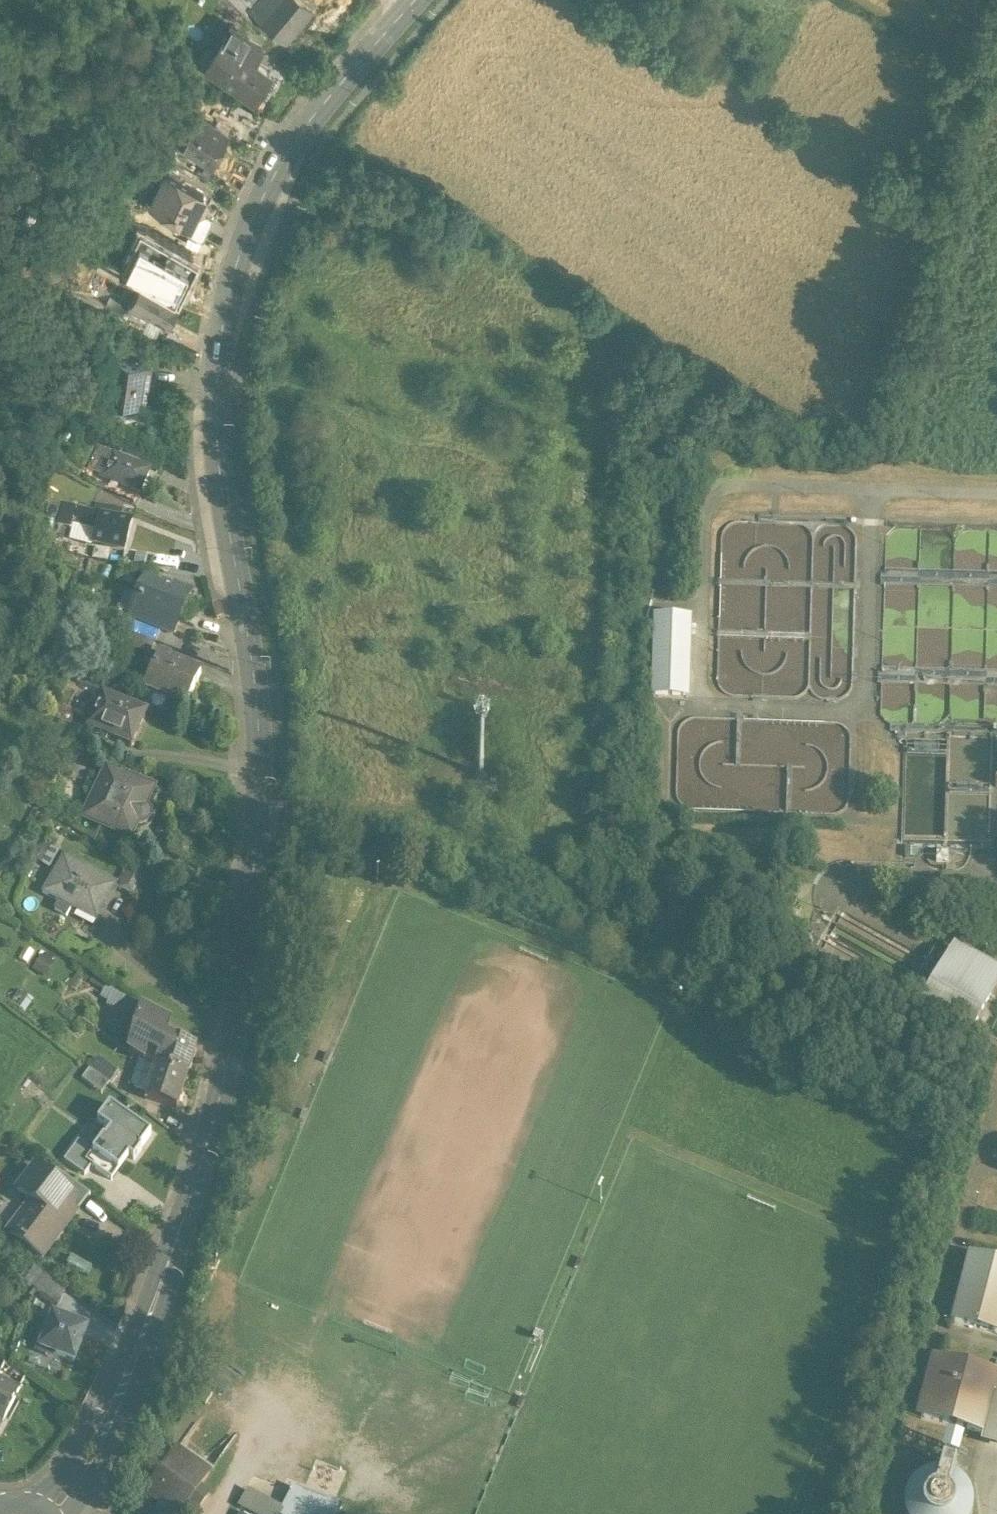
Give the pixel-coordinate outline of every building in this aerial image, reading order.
[(224,1),(258,28),(261,24),(249,14),(260,0),(225,0),(224,1)] [(249,14),(261,24),(285,43),(314,5),(308,0),(260,0),(249,14)] [(251,46),(233,35),(206,77),(254,105),(270,76),(255,66),(258,62),(246,54),(251,46)] [(194,122),(178,155),(211,172),(228,140),(194,122)] [(204,203),(166,186),(151,217),(182,231),(189,235),(195,223),(196,218),(202,217),(206,209),(204,203)] [(327,217),(318,212),(312,225),(322,229),(327,217)] [(213,231),(195,223),(189,235),(182,231),(177,242),(202,254),(213,231)] [(140,293),(178,310),(196,271),(141,246),(123,285),(140,293)] [(178,310),(140,293),(128,318),(148,327),(151,322),(169,330),(178,310)] [(148,327),(128,318),(123,330),(143,339),(148,327)] [(114,355),(100,354),(96,383),(109,385),(111,372),(112,372),(114,355)] [(112,372),(111,372),(109,385),(105,412),(144,417),(146,396),(143,396),(145,377),(112,372)] [(148,462),(134,456),(136,451),(130,448),(129,451),(119,447),(118,449),(112,446),(102,469),(118,476),(138,485),(148,462)] [(138,485),(118,476),(113,487),(133,496),(138,485)] [(100,504),(77,499),(73,514),(96,519),(100,504)] [(120,503),(110,501),(109,506),(100,504),(96,519),(93,532),(126,540),(132,512),(119,508),(120,503)] [(170,549),(147,544),(144,555),(167,561),(170,549)] [(161,576),(146,569),(129,605),(134,608),(160,620),(161,617),(167,619),(172,609),(177,611),(177,610),(185,614),(190,603),(178,597),(184,584),(163,574),(161,576)] [(83,585),(74,581),(69,592),(78,596),(83,585)] [(160,620),(134,608),(128,620),(154,632),(160,620)] [(686,621),(656,621),(654,696),(684,697),(686,621)] [(154,634),(133,624),(128,634),(149,644),(154,634)] [(201,668),(169,653),(170,651),(159,646),(146,675),(173,688),(171,692),(186,699),(201,668)] [(76,675),(58,716),(97,736),(103,724),(88,717),(102,687),(76,675)] [(145,707),(102,687),(88,717),(103,724),(131,737),(145,707)] [(890,727),(890,732),(898,732),(898,741),(906,741),(906,732),(994,735),(996,737),(996,750),(996,729),(890,727)] [(127,769),(107,760),(85,805),(111,818),(108,824),(132,835),(139,821),(144,820),(147,818),(150,814),(151,810),(151,806),(149,802),(144,800),(151,787),(125,774),(127,769)] [(114,879),(64,850),(43,887),(70,902),(74,896),(96,909),(114,879)] [(133,857),(119,883),(132,890),(147,865),(133,857)] [(952,953),(941,972),(926,1000),(922,1007),(972,1035),(996,989),(996,978),(952,953)] [(147,1004),(114,986),(106,1000),(139,1018),(141,1019),(147,1004)] [(28,1000),(13,988),(5,998),(20,1010),(28,1000)] [(167,1015),(147,1004),(141,1019),(139,1018),(131,1048),(145,1058),(148,1045),(153,1048),(160,1050),(165,1035),(161,1033),(167,1015)] [(197,1045),(165,1035),(160,1050),(155,1064),(187,1075),(197,1045)] [(117,1068),(97,1053),(88,1064),(109,1080),(117,1068)] [(155,1064),(145,1096),(177,1106),(187,1075),(155,1064)] [(149,1128),(108,1099),(99,1112),(111,1121),(93,1148),(87,1156),(93,1160),(111,1172),(128,1147),(133,1151),(149,1128)] [(87,1156),(93,1148),(80,1138),(65,1157),(85,1171),(93,1160),(87,1156)] [(30,1198),(7,1230),(41,1255),(75,1210),(66,1203),(73,1194),(47,1175),(33,1164),(16,1187),(30,1198)] [(80,1184),(54,1166),(47,1175),(73,1194),(80,1184)] [(89,1192),(80,1184),(73,1194),(66,1203),(75,1210),(89,1192)] [(969,1257),(954,1323),(996,1333),(996,1263),(969,1257)] [(33,1265),(23,1279),(34,1286),(44,1273),(33,1265)] [(64,1287),(44,1273),(34,1286),(57,1303),(64,1287)] [(87,1325),(53,1312),(41,1344),(74,1357),(87,1325)] [(996,1379),(937,1364),(923,1419),(982,1434),(991,1396),(996,1379)] [(3,1419),(19,1388),(0,1378),(0,1418),(3,1419)] [(991,1396),(982,1434),(985,1435),(982,1447),(996,1451),(996,1398),(991,1396)] [(946,1445),(938,1473),(945,1473),(953,1477),(960,1448),(946,1445)] [(177,1446),(146,1488),(161,1499),(150,1513),(176,1513),(187,1498),(200,1483),(209,1470),(177,1446)] [(957,1479),(953,1477),(945,1473),(938,1473),(931,1472),(914,1480),(907,1487),(901,1500),(901,1513),(970,1513),(971,1503),(968,1493),(964,1486),(957,1479)] [(209,1490),(200,1483),(187,1498),(197,1506),(209,1490)] [(294,1487),(280,1512),(267,1505),(265,1509),(262,1513),(338,1513),(341,1507),(294,1487)] [(242,1496),(239,1502),(260,1513),(262,1513),(265,1509),(242,1496)]
